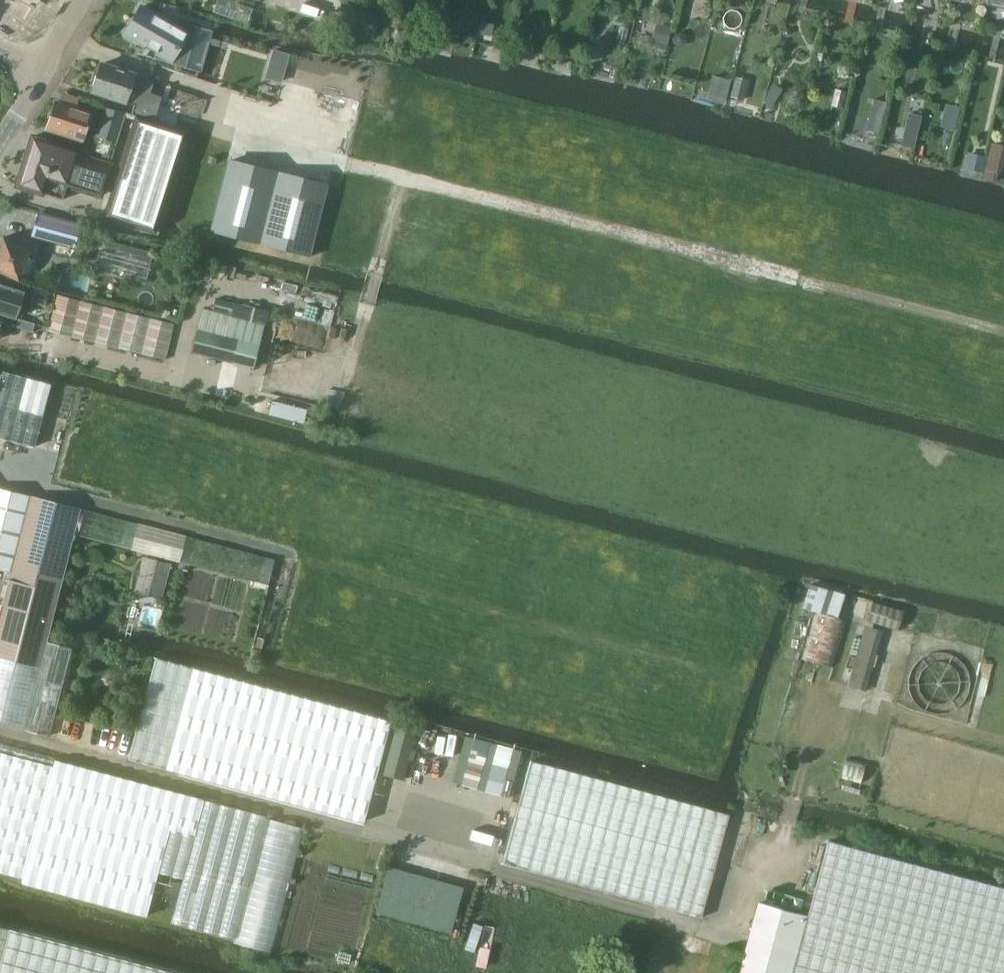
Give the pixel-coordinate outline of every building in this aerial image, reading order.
[(213,11),(247,22),(252,7),(231,0),(216,0),(213,11)] [(141,6),(125,34),(156,52),(153,58),(185,68),(197,26),(175,19),(172,24),(141,6)] [(656,23),(651,40),(667,44),(671,27),(656,23)] [(463,26),(460,38),(473,41),(476,29),(463,26)] [(619,26),(617,38),(625,40),(628,28),(619,26)] [(671,38),(671,39),(671,40),(672,41),(672,42),(672,43),(673,43),(673,44),(674,44),(675,45),(676,46),(677,46),(678,46),(679,46),(680,46),(681,46),(682,46),(683,45),(684,44),(685,44),(685,43),(685,42),(686,42),(686,41),(686,40),(686,39),(686,38),(686,37),(686,36),(685,35),(685,34),(684,33),(683,33),(683,32),(682,32),(681,32),(680,31),(679,31),(678,31),(677,32),(676,32),(675,32),(675,33),(674,33),(673,34),(672,35),(672,36),(672,37),(671,37),(671,38)] [(564,48),(564,49),(564,50),(564,51),(564,52),(565,52),(565,53),(566,54),(567,55),(568,55),(569,55),(569,56),(570,56),(571,56),(572,56),(573,56),(574,55),(575,55),(576,54),(577,53),(578,52),(578,51),(578,50),(579,49),(579,48),(578,47),(578,46),(578,45),(577,44),(576,43),(575,42),(574,42),(574,41),(573,41),(572,41),(571,41),(570,41),(569,41),(568,42),(567,42),(566,43),(565,44),(565,45),(564,45),(564,46),(564,47),(564,48)] [(100,63),(91,90),(134,104),(131,114),(132,114),(132,112),(153,119),(160,95),(149,92),(153,80),(133,74),(100,63)] [(736,76),(731,96),(744,99),(749,80),(736,76)] [(713,77),(708,98),(724,102),(729,81),(713,77)] [(835,89),(831,105),(842,108),(846,92),(835,89)] [(873,98),(865,130),(878,133),(886,102),(873,98)] [(92,113),(56,102),(47,130),(83,141),(92,113)] [(946,103),(940,126),(955,130),(961,106),(946,103)] [(105,107),(95,136),(115,142),(124,113),(105,107)] [(908,113),(901,146),(914,149),(921,116),(908,113)] [(153,230),(184,133),(136,118),(105,215),(153,230)] [(78,150),(44,140),(32,136),(16,185),(42,193),(63,199),(67,185),(100,195),(110,165),(77,154),(78,150)] [(985,170),(998,173),(1001,174),(1003,162),(1003,146),(991,143),(985,170)] [(967,153),(964,169),(982,173),(985,157),(967,153)] [(310,257),(329,184),(228,159),(210,231),(310,257)] [(985,170),(983,178),(996,181),(998,173),(985,170)] [(42,217),(35,240),(74,251),(80,228),(42,217)] [(18,280),(29,257),(34,259),(41,246),(19,235),(15,243),(3,237),(0,244),(0,272),(18,280)] [(102,239),(94,271),(146,284),(154,252),(102,239)] [(19,300),(22,291),(0,284),(0,320),(12,324),(19,300)] [(35,287),(31,301),(44,306),(49,291),(35,287)] [(173,323),(57,294),(48,331),(164,360),(173,323)] [(254,367),(264,324),(228,315),(231,302),(215,299),(212,311),(201,309),(191,352),(254,367)] [(19,318),(16,327),(32,332),(35,323),(19,318)] [(0,320),(0,330),(10,333),(12,324),(0,320)] [(1,374),(0,378),(0,435),(34,444),(51,384),(2,371),(1,374)] [(11,567),(63,581),(81,509),(0,488),(0,564),(11,567)] [(138,523),(131,548),(181,561),(187,536),(138,523)] [(145,556),(137,589),(162,595),(170,563),(145,556)] [(24,730),(47,641),(63,581),(11,567),(0,608),(0,724),(24,730)] [(809,584),(802,608),(815,611),(820,613),(827,589),(809,584)] [(827,589),(820,613),(837,618),(844,594),(827,589)] [(872,602),(866,621),(875,623),(898,630),(904,611),(872,602)] [(815,611),(801,658),(832,668),(846,621),(837,618),(820,613),(815,611)] [(864,625),(847,685),(866,690),(883,630),(873,628),(865,626),(864,625)] [(47,641),(24,730),(48,736),(71,648),(47,641)] [(155,658),(128,758),(364,821),(391,721),(155,658)] [(402,779),(415,731),(396,726),(384,773),(402,779)] [(466,736),(453,781),(461,784),(474,738),(466,736)] [(490,743),(478,788),(485,790),(497,745),(490,743)] [(514,749),(501,794),(510,797),(522,751),(514,749)] [(0,752),(0,872),(23,878),(22,882),(146,915),(169,828),(194,835),(204,799),(54,759),(53,766),(0,752)] [(845,758),(841,778),(861,782),(865,762),(845,758)] [(729,814),(530,760),(503,863),(701,917),(729,814)] [(267,819),(233,942),(271,953),(306,830),(267,819)] [(809,916),(760,903),(741,972),(1003,972),(1003,888),(829,841),(809,916)] [(389,866),(376,912),(451,933),(464,887),(389,866)] [(441,867),(440,876),(457,878),(458,869),(441,867)] [(0,927),(0,972),(174,972),(0,927)]
